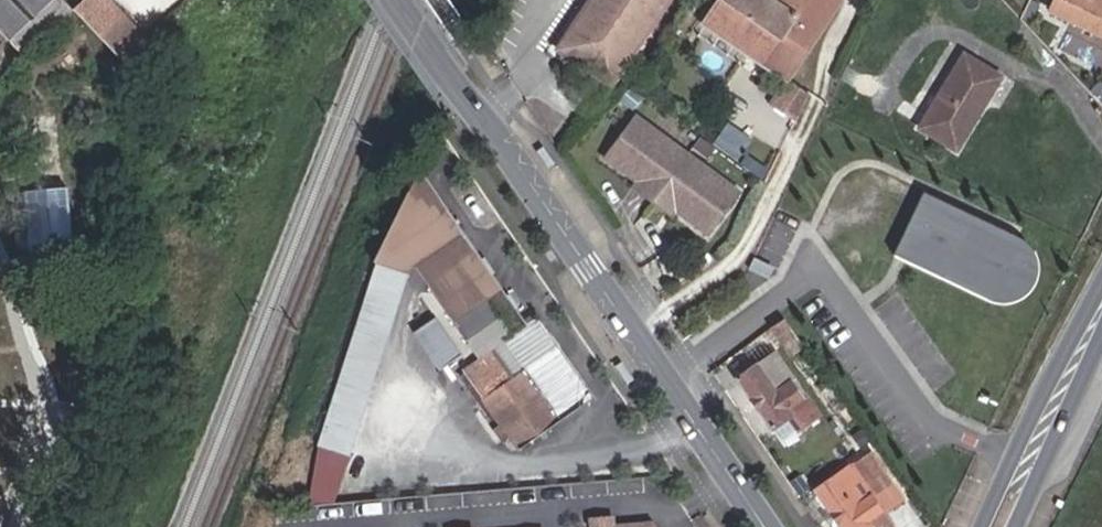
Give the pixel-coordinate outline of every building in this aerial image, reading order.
[(10,43),(56,0),(0,0),(0,32),(10,43)] [(124,64),(151,40),(113,0),(86,0),(74,11),(124,64)] [(558,50),(611,86),(670,0),(593,0),(558,50)] [(766,0),(721,0),(706,23),(761,62),(792,18),(766,0)] [(792,18),(761,62),(782,76),(787,80),(829,16),(806,0),(766,0),(792,18)] [(829,16),(841,0),(806,0),(829,16)] [(1049,12),(1101,38),(1101,0),(1055,0),(1049,12)] [(964,56),(919,129),(957,152),(1001,78),(964,56)] [(795,123),(808,95),(787,80),(782,76),(764,102),(795,123)] [(74,249),(61,113),(19,118),(26,185),(24,185),(27,224),(16,233),(18,248),(31,254),(74,249)] [(738,194),(638,117),(606,158),(638,183),(643,187),(640,192),(666,212),(669,207),(675,211),(706,236),(738,194)] [(730,124),(721,141),(741,152),(751,136),(730,124)] [(521,447),(594,395),(537,314),(528,321),(420,165),(372,261),(377,261),(317,445),(352,456),(410,271),(415,267),(444,309),(414,329),(441,369),(469,346),(479,358),(463,371),(521,447)] [(643,187),(638,183),(635,188),(640,192),(643,187)] [(921,192),(893,254),(1020,311),(1047,249),(921,192)] [(675,211),(669,207),(666,212),(671,216),(675,211)] [(790,358),(805,347),(784,318),(769,329),(790,358)] [(757,362),(746,346),(725,362),(772,429),(788,418),(797,430),(819,415),(804,394),(800,397),(787,381),(775,390),(769,382),(782,373),(767,354),(757,362)] [(976,360),(970,357),(965,369),(970,372),(976,360)] [(775,390),(787,381),(782,373),(769,382),(775,390)] [(789,419),(774,429),(783,443),(798,433),(789,419)] [(851,471),(870,498),(877,493),(858,466),(851,471)] [(848,467),(815,491),(839,526),(891,526),(870,498),(851,471),(848,467)]
